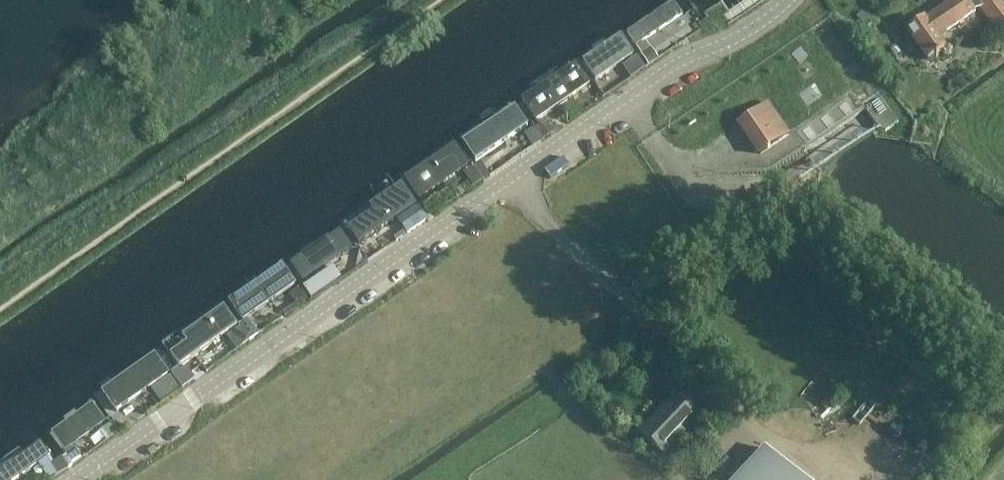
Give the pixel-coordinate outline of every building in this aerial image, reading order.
[(641,60),(703,16),(692,0),(649,0),(617,21),(641,60)] [(973,12),(965,0),(954,0),(924,21),(923,19),(907,31),(927,60),(937,53),(930,43),(973,12)] [(978,4),(997,31),(1003,26),(1003,0),(983,0),(978,4)] [(577,51),(600,87),(641,60),(616,26),(577,51)] [(513,93),(536,127),(597,85),(575,52),(513,93)] [(459,137),(477,164),(535,128),(516,101),(459,137)] [(767,103),(739,123),(760,154),(789,135),(767,103)] [(401,172),(423,204),(470,174),(467,171),(474,166),(455,136),(401,172)] [(337,215),(359,247),(421,205),(399,174),(337,215)] [(408,235),(428,221),(419,208),(399,222),(408,235)] [(280,252),(302,285),(357,248),(335,216),(280,252)] [(215,288),(241,324),(300,283),(274,246),(215,288)] [(148,339),(174,374),(240,327),(213,290),(148,339)] [(86,383),(112,418),(173,374),(146,340),(86,383)] [(92,395),(44,430),(60,454),(110,420),(92,395)] [(663,454),(699,417),(676,395),(640,433),(663,454)] [(0,460),(0,479),(23,479),(57,456),(41,433),(0,460)] [(764,450),(735,479),(795,479),(764,450)]
